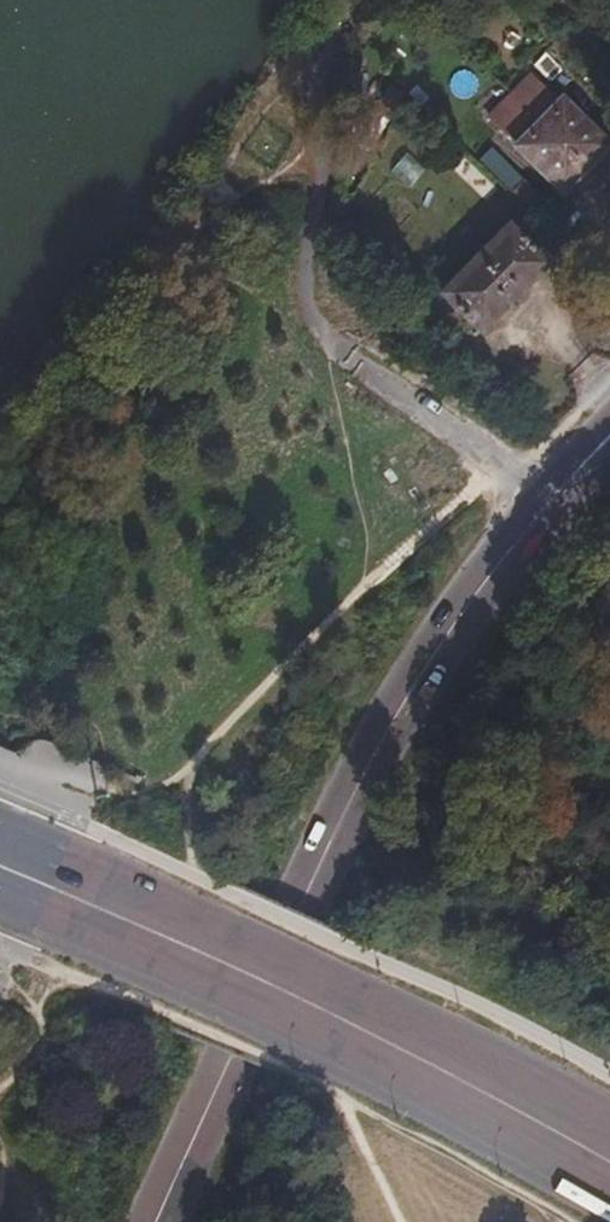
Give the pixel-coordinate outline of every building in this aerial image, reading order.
[(518,147),(560,189),(605,145),(562,102),(560,103),(551,94),(528,116),(510,135),(518,144),(518,147)] [(479,166),(498,178),(509,161),(490,149),(479,166)] [(441,293),(477,332),(504,306),(509,311),(522,298),(518,294),(546,265),(509,226),(441,293)]
